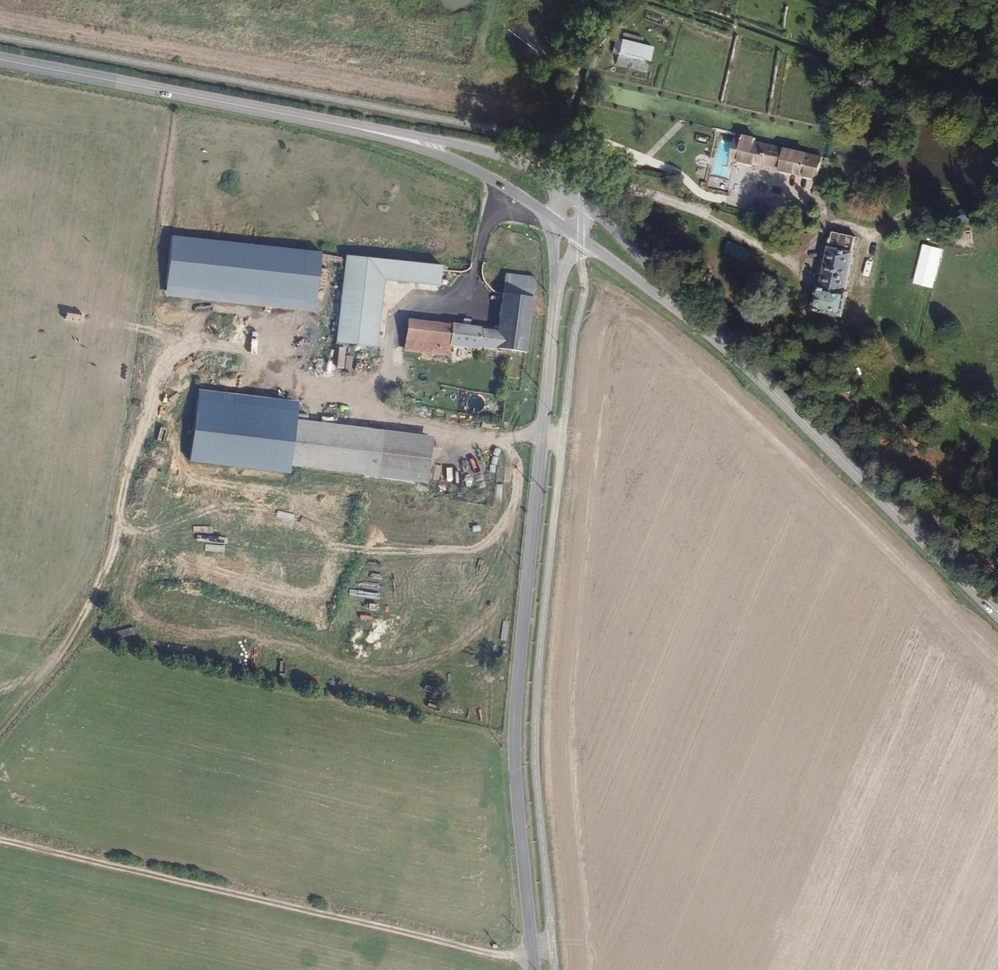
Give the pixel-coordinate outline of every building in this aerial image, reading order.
[(642,44),(643,39),(623,34),(621,40),(642,44)] [(647,71),(652,47),(642,44),(621,40),(615,64),(647,71)] [(819,160),(755,143),(753,140),(737,135),(731,162),(814,181),(819,160)] [(848,293),(856,255),(855,255),(858,240),(835,235),(832,249),(830,248),(827,260),(822,259),(818,276),(823,277),(821,287),(818,286),(812,313),(844,319),(849,293),(848,293)] [(318,253),(169,236),(166,261),(163,297),(313,314),(315,277),(318,253)] [(760,257),(760,255),(760,254),(759,252),(757,251),(755,251),(753,251),(752,252),(751,253),(750,255),(750,257),(751,258),(752,260),(754,260),(756,261),(758,260),(759,259),(760,257)] [(337,345),(377,350),(384,283),(441,289),(443,270),(347,259),(337,345)] [(526,353),(536,277),(506,273),(503,294),(498,331),(410,322),(406,350),(449,355),(450,345),(526,353)] [(424,481),(430,435),(294,418),(296,402),(196,390),(194,405),(187,459),(288,472),(289,464),(424,481)]
